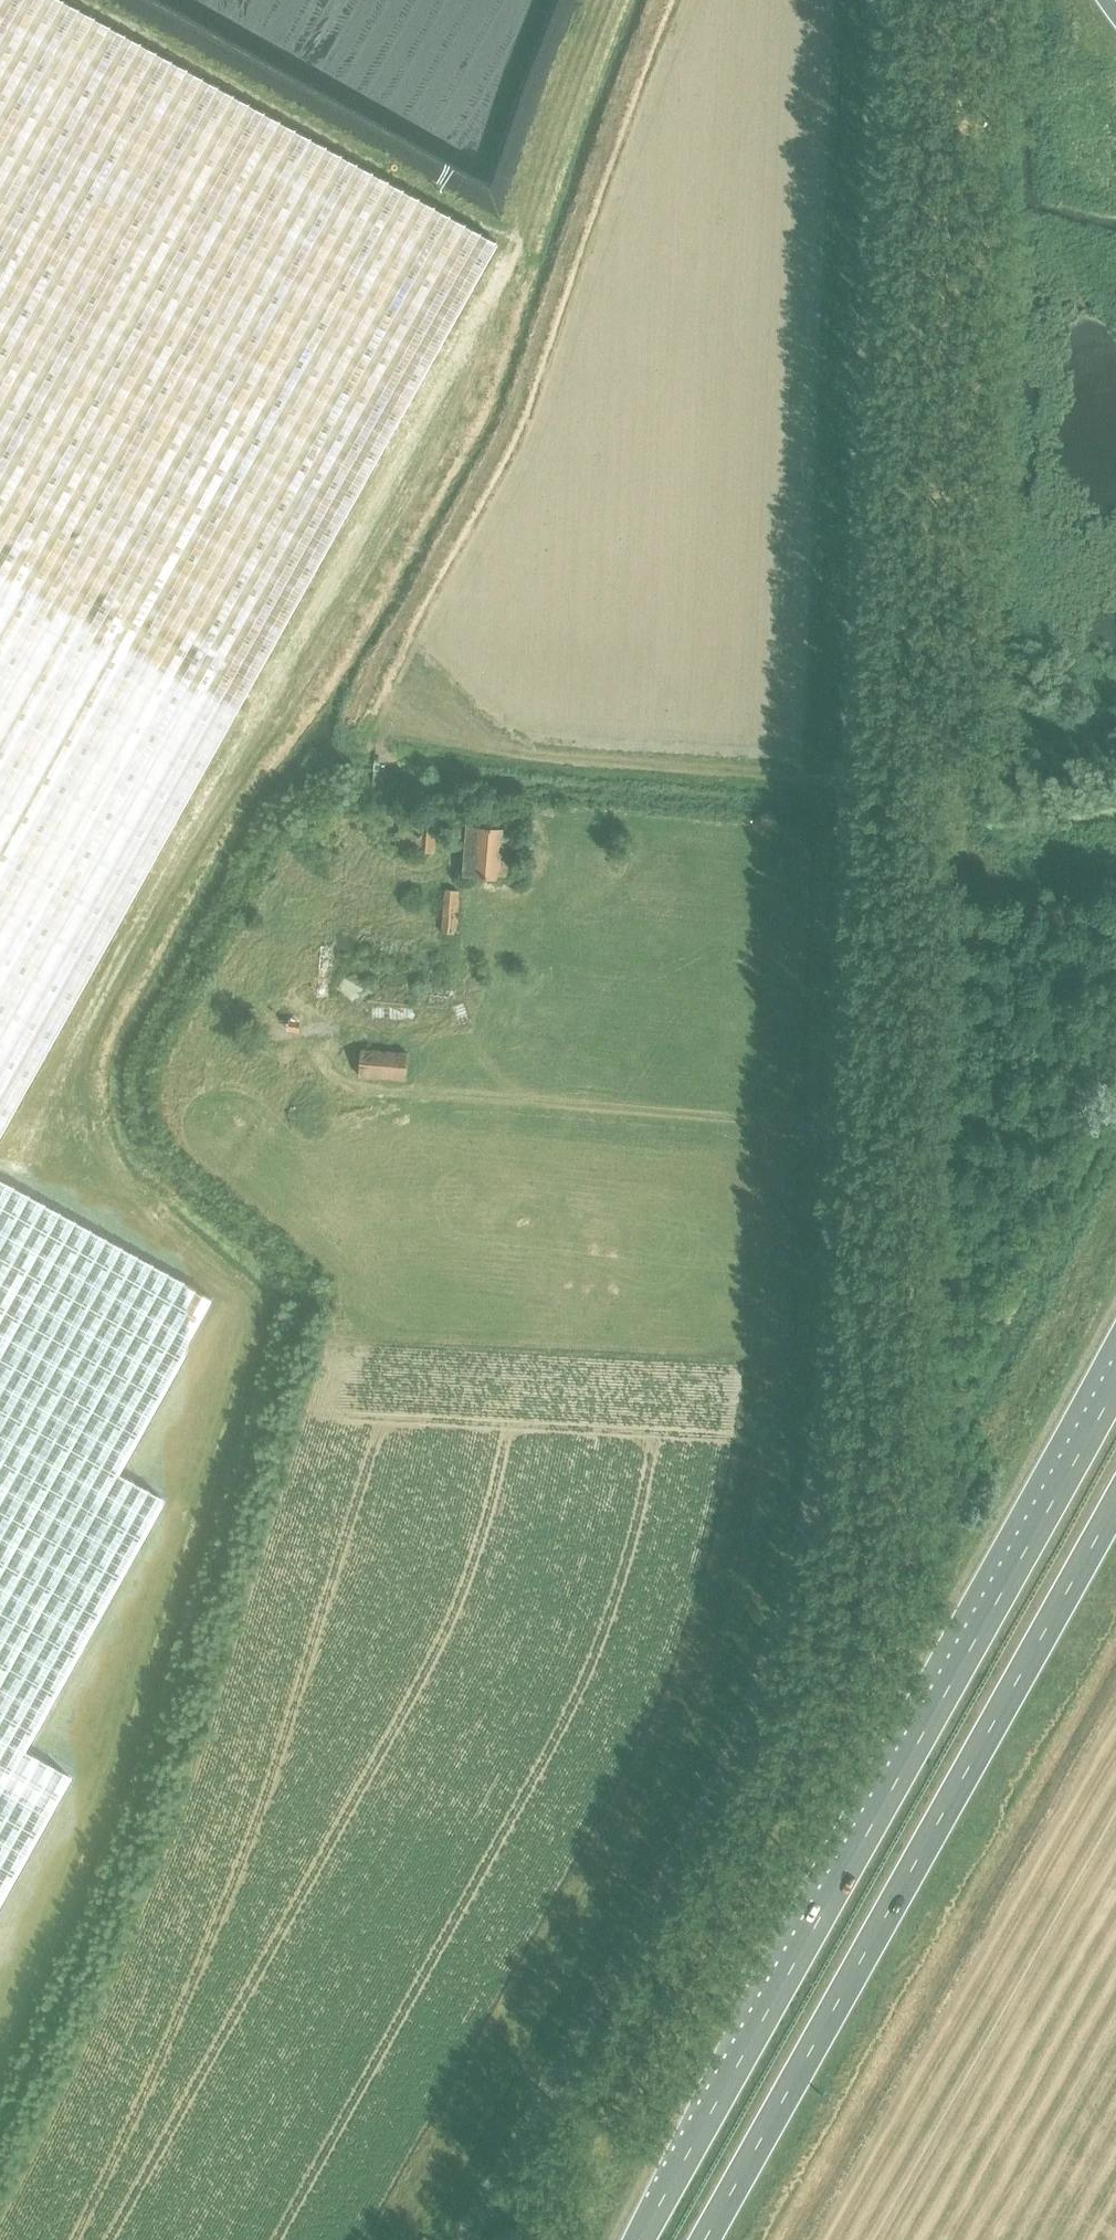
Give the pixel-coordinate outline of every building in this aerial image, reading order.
[(509,236),(85,0),(0,0),(0,1150),(509,236)] [(472,821),(470,873),(515,875),(517,823),(472,821)] [(463,930),(466,887),(451,886),(448,929),(463,930)] [(367,1046),(367,1076),(415,1076),(415,1047),(367,1046)] [(69,1775),(23,1750),(163,1499),(116,1473),(213,1299),(48,1207),(23,1193),(0,1180),(0,1899),(69,1775)]
